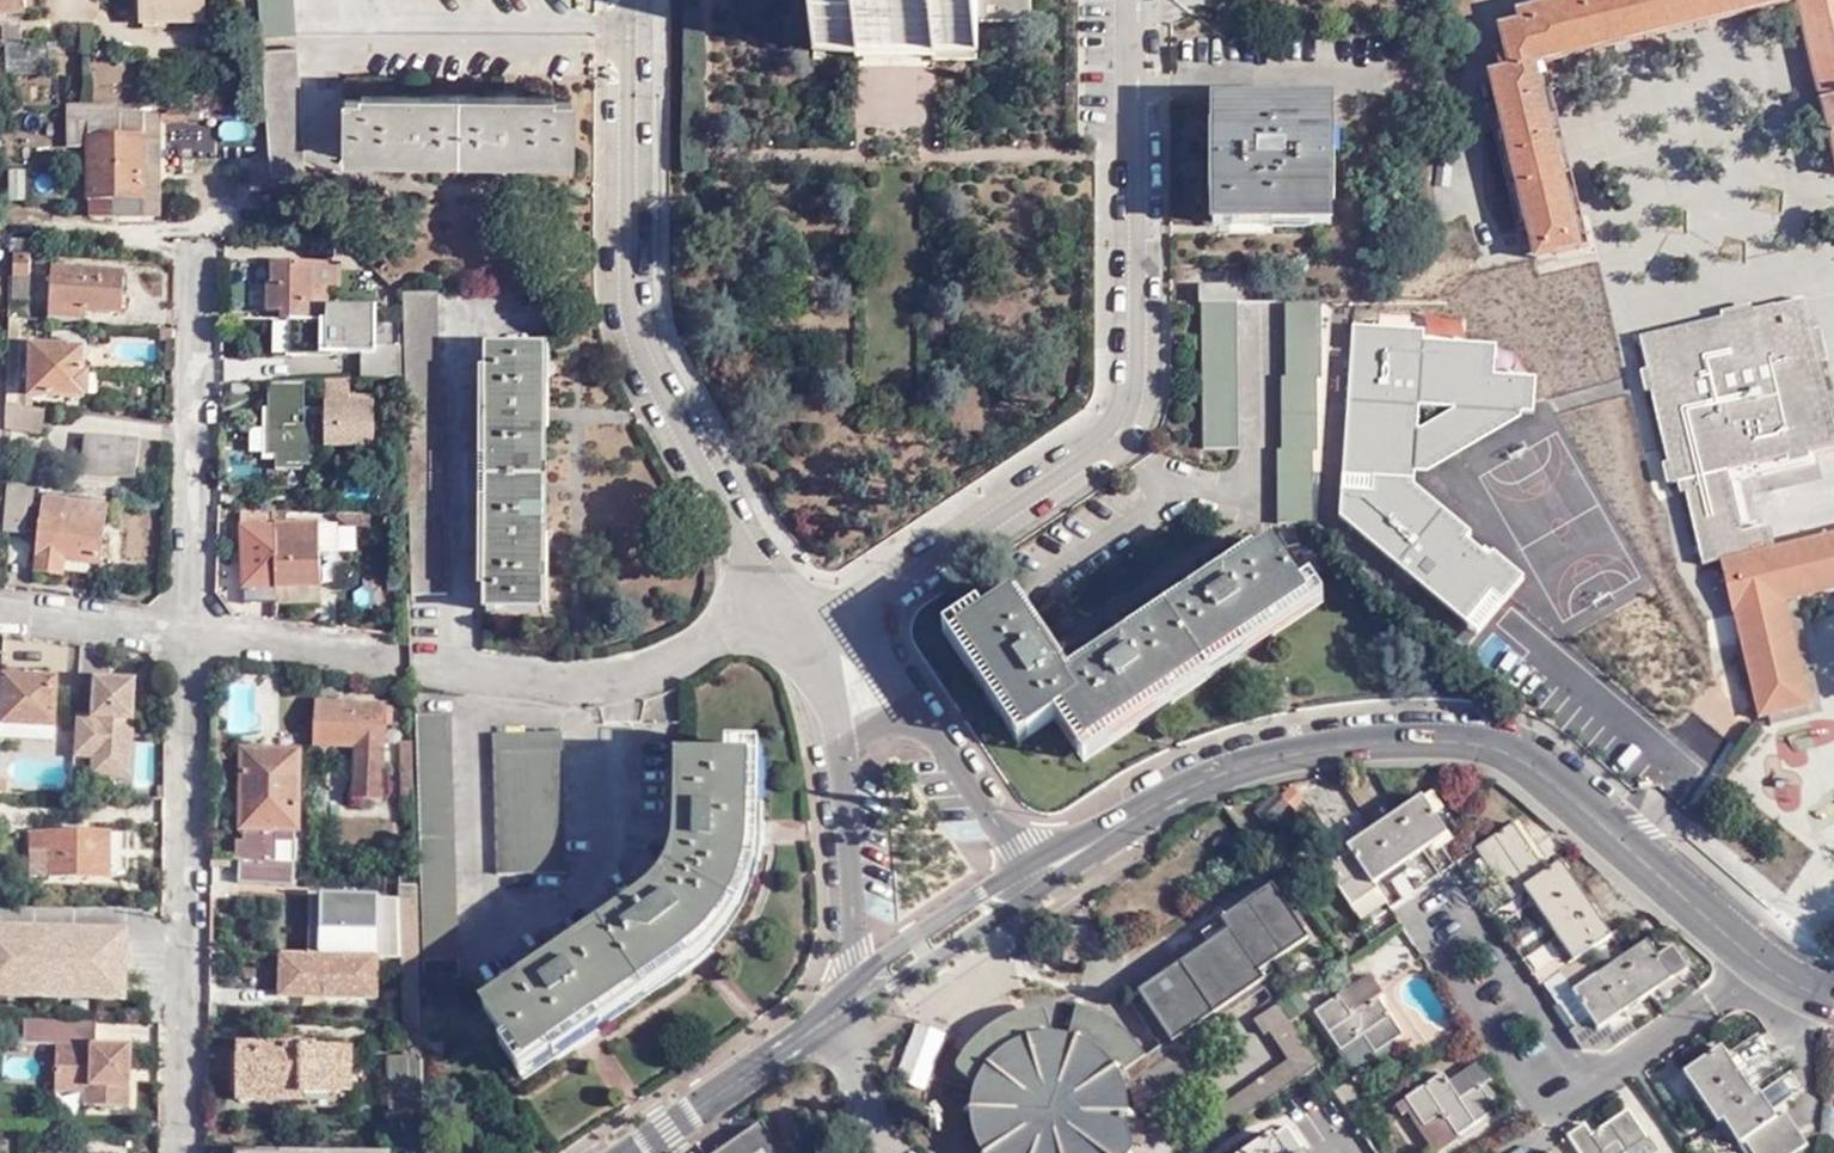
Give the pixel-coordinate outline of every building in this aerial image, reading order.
[(22,12),(22,0),(0,0),(0,11),(22,12)] [(118,12),(127,13),(127,19),(192,18),(191,0),(117,0),(118,12)] [(249,13),(283,14),(283,0),(249,0),(249,13)] [(966,30),(966,0),(808,0),(807,67),(966,68),(966,30)] [(966,30),(1017,30),(1017,0),(966,0),(966,30)] [(1529,260),(1582,247),(1575,214),(1566,216),(1527,62),(1727,14),(1783,0),(1561,0),(1509,13),(1512,25),(1493,30),(1498,49),(1488,53),(1493,71),(1483,74),(1492,114),(1483,117),(1514,250),(1526,247),(1529,260)] [(1833,173),(1833,0),(1791,0),(1833,173)] [(1,70),(39,71),(40,58),(54,59),(54,41),(17,40),(18,25),(0,25),(0,41),(3,41),(1,70)] [(285,31),(250,32),(253,100),(256,141),(268,156),(284,156),(284,166),(297,167),(297,155),(292,154),(285,31)] [(556,83),(331,85),(331,133),(365,134),(365,142),(426,143),(427,133),(458,133),(457,142),(521,142),(521,133),(556,133),(556,83)] [(113,211),(113,110),(113,102),(68,103),(64,103),(64,143),(87,144),(86,211),(113,211)] [(1226,103),(1203,103),(1203,127),(1210,127),(1211,202),(1204,203),(1205,225),(1227,226),(1227,220),(1297,220),(1297,225),(1322,225),(1322,202),(1315,202),(1315,127),(1321,127),(1321,103),(1297,103),(1296,109),(1226,109),(1226,103)] [(156,111),(156,127),(182,128),(182,118),(196,118),(197,109),(156,109),(156,111)] [(156,127),(156,111),(113,110),(113,211),(140,212),(141,138),(156,138),(156,127)] [(220,121),(221,140),(249,138),(248,119),(220,121)] [(156,212),(156,138),(141,138),(140,212),(156,212)] [(7,167),(7,199),(25,199),(25,166),(7,167)] [(13,269),(10,270),(9,297),(28,296),(30,254),(13,253),(13,269)] [(337,262),(271,259),(271,281),(267,280),(266,308),(281,309),(280,316),(323,318),(324,287),(336,287),(337,262)] [(51,265),(46,317),(83,320),(83,306),(119,309),(121,271),(51,265)] [(1486,297),(1465,265),(1343,348),(1363,379),(1486,297)] [(1197,302),(1203,302),(1238,301),(1241,302),(1240,283),(1198,284),(1197,302)] [(429,288),(393,288),(396,381),(402,521),(403,593),(439,594),(429,288)] [(1318,369),(1318,300),(1283,301),(1284,368),(1275,368),(1275,514),(1307,514),(1308,370),(1318,369)] [(1239,451),(1238,301),(1203,302),(1204,450),(1239,451)] [(1742,443),(1747,464),(1831,444),(1801,319),(1798,320),(1794,301),(1763,308),(1762,304),(1628,337),(1664,485),(1673,482),(1694,567),(1711,562),(1761,550),(1756,527),(1733,533),(1719,471),(1713,449),(1742,443)] [(5,403),(16,404),(19,316),(8,315),(5,403)] [(172,326),(158,325),(158,338),(172,339),(172,326)] [(78,395),(80,345),(27,343),(26,392),(78,395)] [(528,344),(481,343),(480,606),(527,606),(528,572),(538,573),(538,508),(528,508),(529,441),(538,442),(538,378),(528,377),(528,344)] [(372,452),(372,405),(348,405),(348,381),(324,381),(323,404),(322,427),(297,426),(297,411),(267,411),(265,456),(273,456),(273,470),(301,472),(301,466),(321,467),(322,451),(372,452)] [(39,432),(41,407),(16,404),(5,403),(4,428),(39,432)] [(133,438),(85,434),(83,469),(129,473),(133,438)] [(1719,471),(1747,464),(1742,443),(1713,449),(1719,471)] [(32,482),(7,480),(3,527),(26,529),(27,499),(32,494),(32,482)] [(331,516),(332,500),(314,498),(312,514),(318,515),(331,516)] [(63,555),(99,559),(106,507),(45,500),(36,568),(60,571),(61,565),(63,555)] [(246,511),(246,524),(271,523),(271,511),(246,511)] [(318,518),(318,515),(312,514),(271,511),(271,523),(316,523),(318,523),(318,518)] [(369,518),(335,516),(335,519),(346,528),(368,529),(369,518)] [(274,597),(274,588),(271,523),(246,524),(239,524),(241,597),(274,597)] [(316,523),(271,523),(274,588),(318,588),(317,553),(337,553),(336,523),(316,523)] [(1001,593),(950,627),(1021,725),(1058,699),(1081,731),(1293,579),(1257,530),(1058,672),(1001,593)] [(1711,562),(1722,615),(1728,613),(1753,719),(1805,706),(1781,600),(1833,587),(1833,532),(1761,550),(1711,562)] [(1450,584),(1394,539),(1378,558),(1434,604),(1450,584)] [(97,571),(99,559),(63,555),(61,565),(97,571)] [(5,668),(1,728),(53,730),(56,683),(24,681),(24,670),(5,668)] [(89,718),(74,718),(71,759),(90,760),(128,762),(132,682),(91,681),(89,718)] [(315,704),(315,746),(348,746),(347,799),(381,800),(383,706),(315,704)] [(445,712),(413,713),(423,992),(456,992),(445,712)] [(52,744),(53,730),(1,728),(1,743),(52,744)] [(557,728),(488,730),(493,870),(560,868),(557,728)] [(412,792),(410,747),(401,747),(402,792),(412,792)] [(294,844),(297,753),(242,753),(241,829),(244,829),(243,841),(236,841),(236,863),(293,865),(294,844)] [(744,844),(745,756),(676,757),(677,794),(682,794),(681,842),(674,865),(671,869),(668,875),(664,880),(661,884),(657,888),(653,892),(648,896),(644,900),(522,985),(520,982),(484,1006),(507,1038),(512,1035),(529,1059),(665,965),(680,953),(694,942),(699,937),(704,931),(708,927),(713,921),(717,916),(721,909),(724,903),(728,897),(731,891),(733,884),(736,878),(738,872),(740,865),(742,858),(743,851),(744,844)] [(128,762),(90,760),(89,777),(126,779),(128,762)] [(1344,911),(1370,893),(1368,889),(1439,837),(1424,817),(1431,812),(1419,795),(1405,804),(1337,852),(1341,858),(1318,875),(1344,911)] [(1551,975),(1554,979),(1566,996),(1551,1006),(1570,1033),(1568,1035),(1577,1048),(1608,1052),(1630,1036),(1616,1014),(1680,969),(1662,945),(1648,955),(1638,941),(1588,977),(1573,958),(1603,937),(1550,864),(1538,874),(1501,826),(1465,853),(1502,902),(1516,892),(1567,962),(1551,975)] [(44,852),(44,879),(106,879),(122,880),(122,834),(107,834),(26,833),(26,852),(44,852)] [(26,878),(44,879),(44,852),(26,852),(26,878)] [(291,865),(236,863),(235,883),(292,887),(293,865),(291,865)] [(1143,992),(1171,1033),(1259,976),(1255,970),(1300,939),(1263,885),(1208,922),(1214,933),(1219,940),(1143,992)] [(396,953),(395,893),(379,893),(379,953),(396,953)] [(125,1001),(126,932),(0,928),(0,997),(125,1001)] [(1129,990),(1162,1040),(1171,1033),(1143,992),(1219,940),(1214,933),(1129,990)] [(276,1004),(288,1004),(289,959),(277,959),(276,1004)] [(378,962),(289,959),(288,1004),(377,1006),(378,962)] [(1356,1040),(1368,1058),(1396,1039),(1371,1003),(1377,998),(1364,978),(1307,1016),(1333,1055),(1356,1040)] [(1551,1006),(1566,996),(1554,979),(1539,989),(1551,1006)] [(1190,1067),(1178,1050),(1181,1048),(1171,1033),(1162,1040),(1142,1052),(1138,1045),(1132,1038),(1125,1031),(1120,1025),(1109,1017),(1103,1013),(1097,1009),(1090,1007),(1082,1004),(1073,1001),(1064,1035),(1055,1033),(1049,1033),(1041,1033),(1036,1014),(1036,1012),(1023,1015),(1012,1018),(1004,1021),(996,1026),(985,1034),(973,1045),(965,1055),(960,1062),(960,1063),(960,1064),(974,1074),(977,1076),(976,1078),(973,1088),(971,1096),(970,1101),(970,1103),(969,1109),(970,1114),(970,1120),(972,1127),(973,1133),(975,1139),(978,1144),(981,1149),(984,1152),(1124,1152),(1126,1148),(1118,1137),(1120,1133),(1121,1125),(1121,1114),(1121,1100),(1119,1090),(1139,1076),(1150,1094),(1190,1067)] [(1266,1003),(1242,1019),(1253,1034),(1258,1030),(1276,1018),(1271,1010),(1266,1003)] [(1276,1018),(1258,1030),(1277,1059),(1175,1128),(1187,1145),(1307,1063),(1276,1018)] [(53,1040),(21,1040),(20,1060),(30,1060),(30,1108),(90,1110),(91,1080),(99,1080),(100,1058),(53,1058),(53,1040)] [(926,1079),(936,1047),(915,1040),(904,1072),(926,1079)] [(1368,1058),(1356,1040),(1333,1055),(1331,1057),(1347,1079),(1372,1063),(1368,1058)] [(311,1046),(237,1047),(237,1103),(311,1103),(311,1096),(349,1097),(350,1051),(311,1051),(311,1046)] [(1741,1143),(1748,1152),(1791,1152),(1804,1143),(1784,1113),(1776,1118),(1759,1094),(1755,1096),(1720,1047),(1682,1074),(1716,1125),(1721,1122),(1738,1146),(1741,1143)] [(384,1063),(386,1118),(418,1117),(418,1063),(384,1063)] [(1469,1064),(1440,1083),(1453,1101),(1472,1089),(1473,1091),(1483,1082),(1469,1064)] [(1133,1106),(1150,1094),(1139,1076),(1122,1088),(1133,1106)] [(1487,1111),(1473,1091),(1472,1089),(1453,1101),(1440,1083),(1435,1077),(1399,1101),(1419,1130),(1438,1117),(1452,1136),(1487,1111)] [(1644,1138),(1625,1109),(1591,1132),(1585,1126),(1567,1138),(1577,1152),(1621,1152),(1644,1138)] [(1452,1136),(1438,1117),(1419,1130),(1413,1135),(1427,1152),(1436,1152),(1455,1140),(1452,1136)] [(1234,1152),(1329,1152),(1319,1124),(1234,1152)] [(721,1152),(769,1152),(754,1131),(721,1152)] [(1644,1138),(1621,1152),(1655,1152),(1659,1150),(1649,1135),(1644,1138)]
